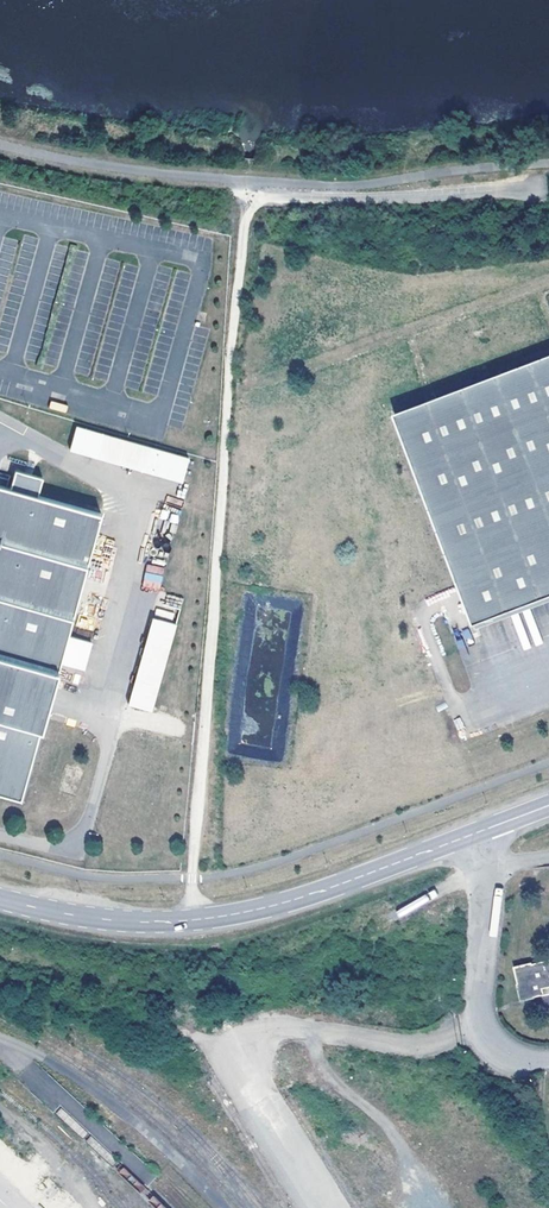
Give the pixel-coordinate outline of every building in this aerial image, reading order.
[(394,415),(428,498),(445,540),(476,628),(548,601),(548,357),(394,415)] [(185,458),(100,435),(95,458),(179,482),(185,458)] [(96,542),(104,513),(0,486),(0,791),(25,798),(72,626),(96,542)] [(151,710),(160,677),(174,625),(150,619),(135,676),(128,703),(151,710)] [(530,1000),(537,998),(536,991),(548,989),(548,959),(548,962),(530,966),(530,964),(521,966),(512,968),(520,1002),(530,1000)]
